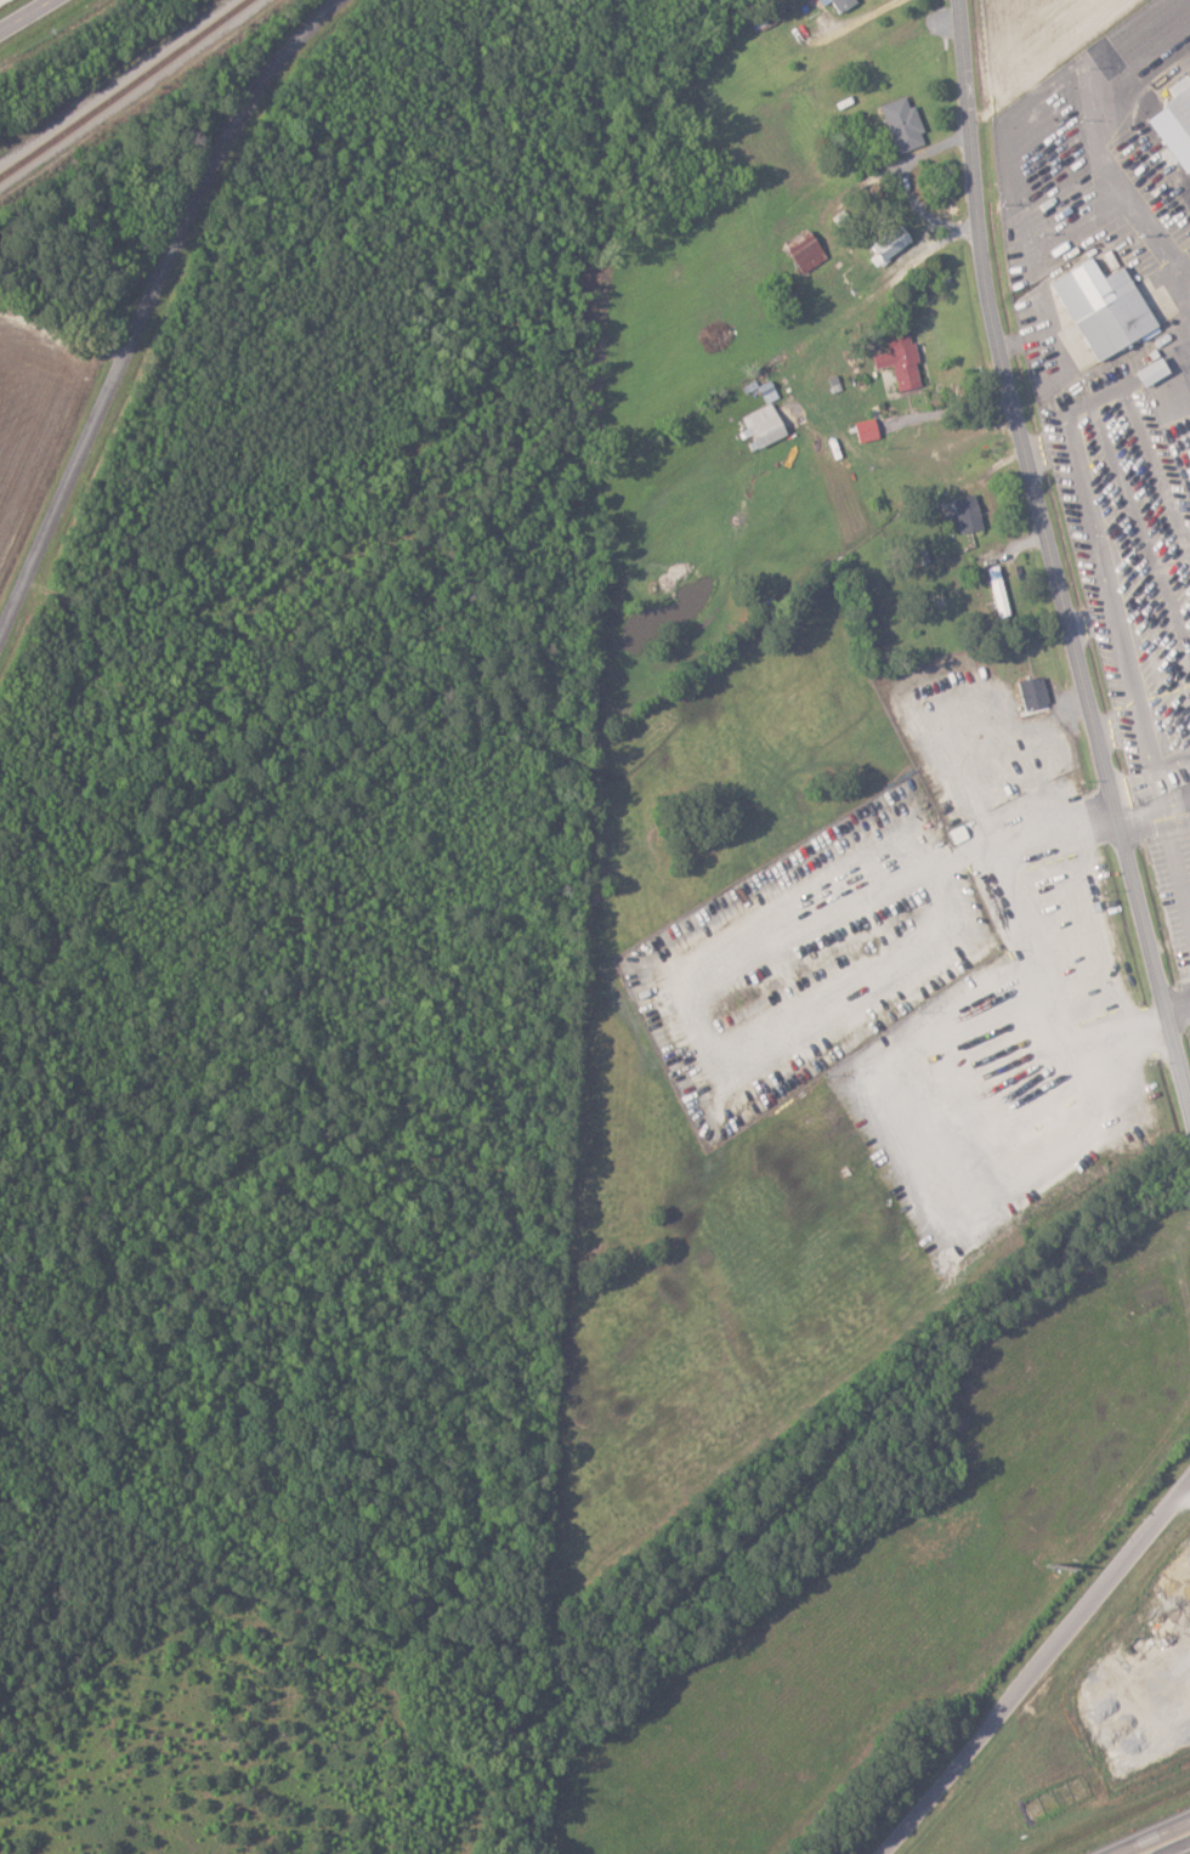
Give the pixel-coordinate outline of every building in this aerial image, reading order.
[(858,0),(835,0),(841,12),(859,2),(858,0)] [(1189,74),(1173,86),(1179,94),(1167,102),(1189,135),(1189,74)] [(900,152),(930,142),(916,104),(912,105),(908,95),(883,104),(900,152)] [(881,264),(917,241),(905,222),(869,246),(881,264)] [(803,272),(829,259),(814,229),(788,242),(803,272)] [(1129,264),(1106,276),(1096,257),(1055,278),(1097,360),(1161,327),(1129,264)] [(900,390),(924,385),(914,329),(888,334),(891,351),(876,353),(878,368),(895,364),(900,390)] [(1146,385),(1173,372),(1166,357),(1139,369),(1146,385)] [(790,433),(774,401),(744,416),(761,448),(790,433)] [(857,422),(862,442),(882,436),(877,416),(857,422)] [(963,532),(985,528),(979,493),(956,497),(963,532)] [(1022,679),(1026,709),(1051,705),(1046,676),(1022,679)]
